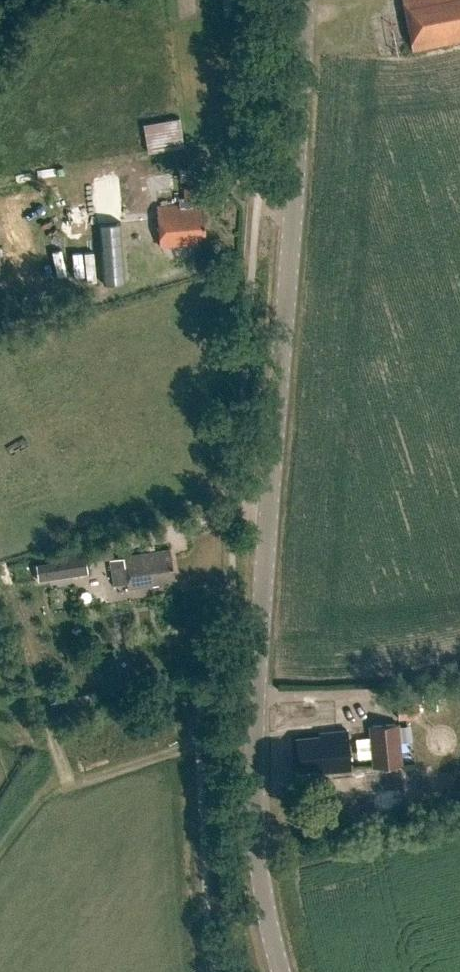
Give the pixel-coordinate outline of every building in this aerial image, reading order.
[(413,48),(459,39),(459,0),(403,0),(413,48)] [(141,121),(142,150),(180,148),(178,119),(141,121)] [(185,199),(180,199),(181,205),(158,207),(161,247),(199,244),(198,234),(206,234),(204,207),(193,208),(192,201),(195,199),(194,189),(185,189),(185,199)] [(80,201),(80,226),(91,226),(91,201),(80,201)] [(120,238),(96,240),(98,272),(122,271),(120,238)] [(70,253),(71,276),(83,275),(83,281),(97,280),(95,251),(70,253)] [(171,550),(111,558),(115,585),(127,583),(127,589),(175,582),(171,550)] [(85,551),(55,556),(56,562),(36,565),(38,581),(88,572),(85,551)] [(402,764),(399,723),(369,725),(372,766),(402,764)] [(348,731),(326,732),(326,736),(298,739),(301,768),(317,767),(317,771),(351,768),(348,731)]
